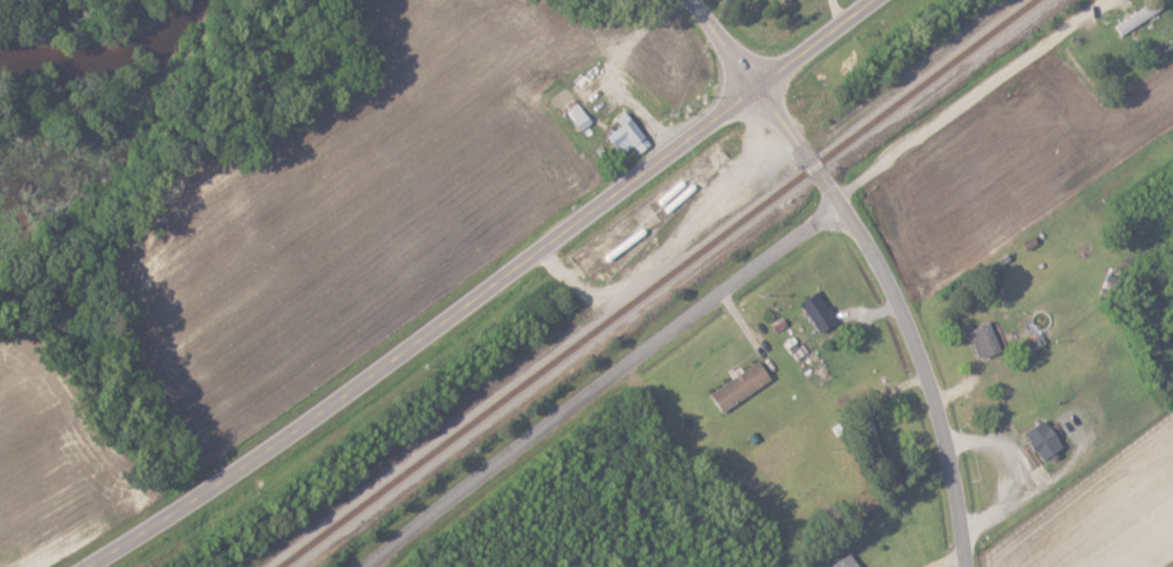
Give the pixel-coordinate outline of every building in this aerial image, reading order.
[(624,125),(609,136),(624,155),(636,145),(642,153),(654,144),(627,111),(618,118),(624,125)] [(804,300),(818,333),(837,325),(823,292),(804,300)] [(969,331),(982,359),(1003,350),(991,322),(969,331)] [(712,393),(725,412),(774,380),(761,361),(712,393)] [(1065,449),(1049,419),(1027,431),(1044,461),(1065,449)] [(855,552),(836,561),(839,566),(862,566),(855,552)]
